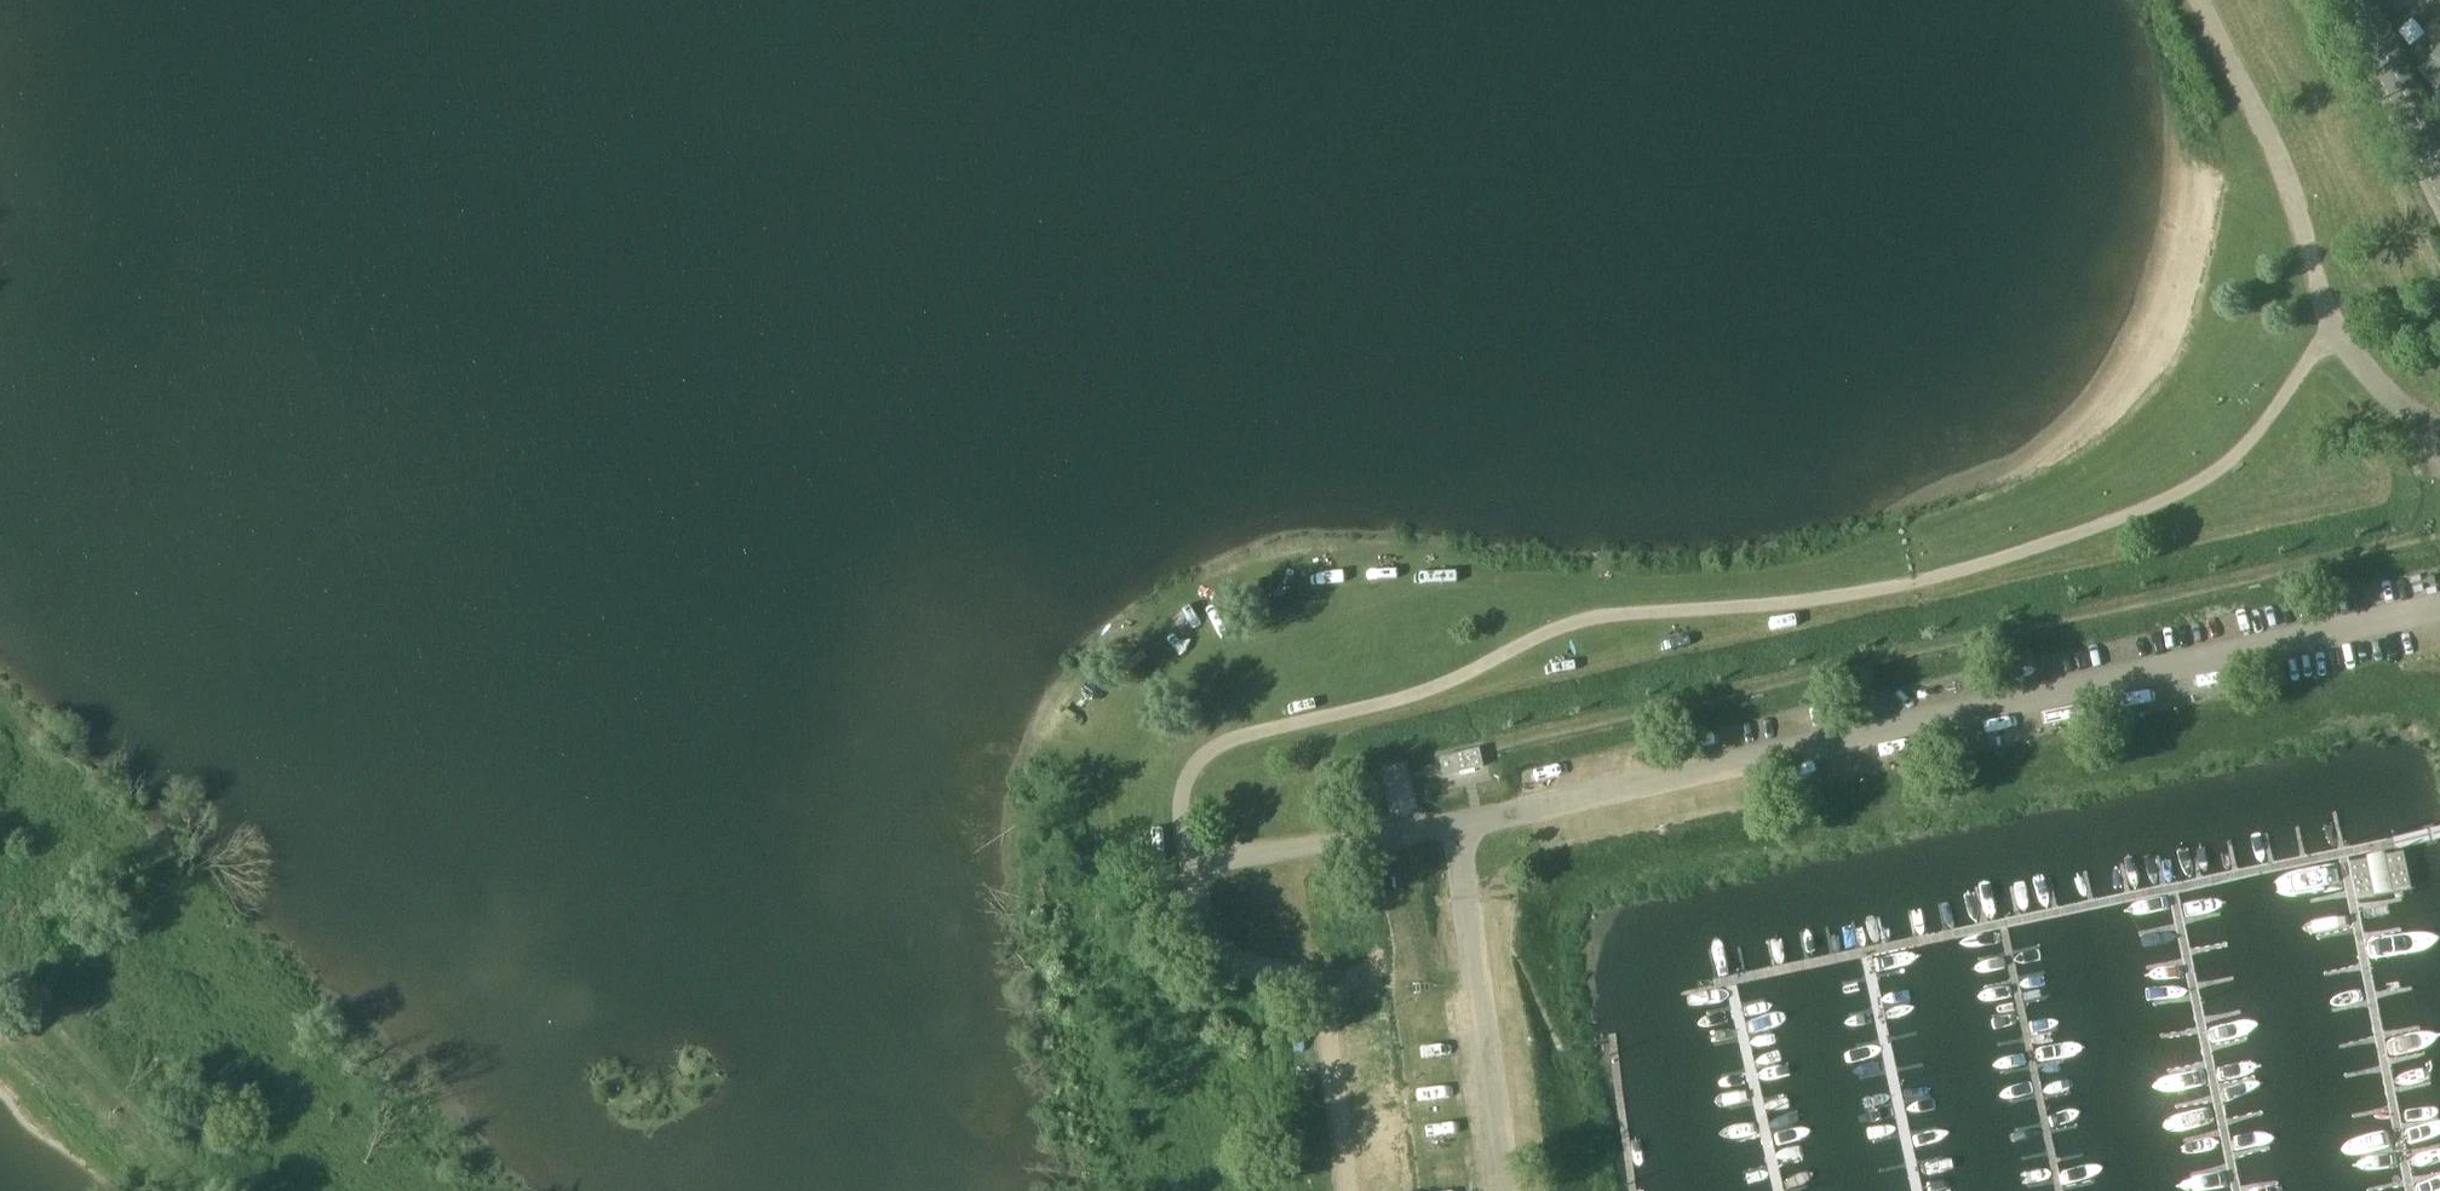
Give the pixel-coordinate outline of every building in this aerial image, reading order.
[(2411,44),(2426,33),(2415,18),(2400,29),(2411,44)] [(2418,67),(2439,90),(2439,46),(2418,67)] [(1483,766),(1479,747),(1439,756),(1443,775),(1483,766)] [(1459,1109),(1456,1082),(1420,1086),(1423,1113),(1459,1109)]
